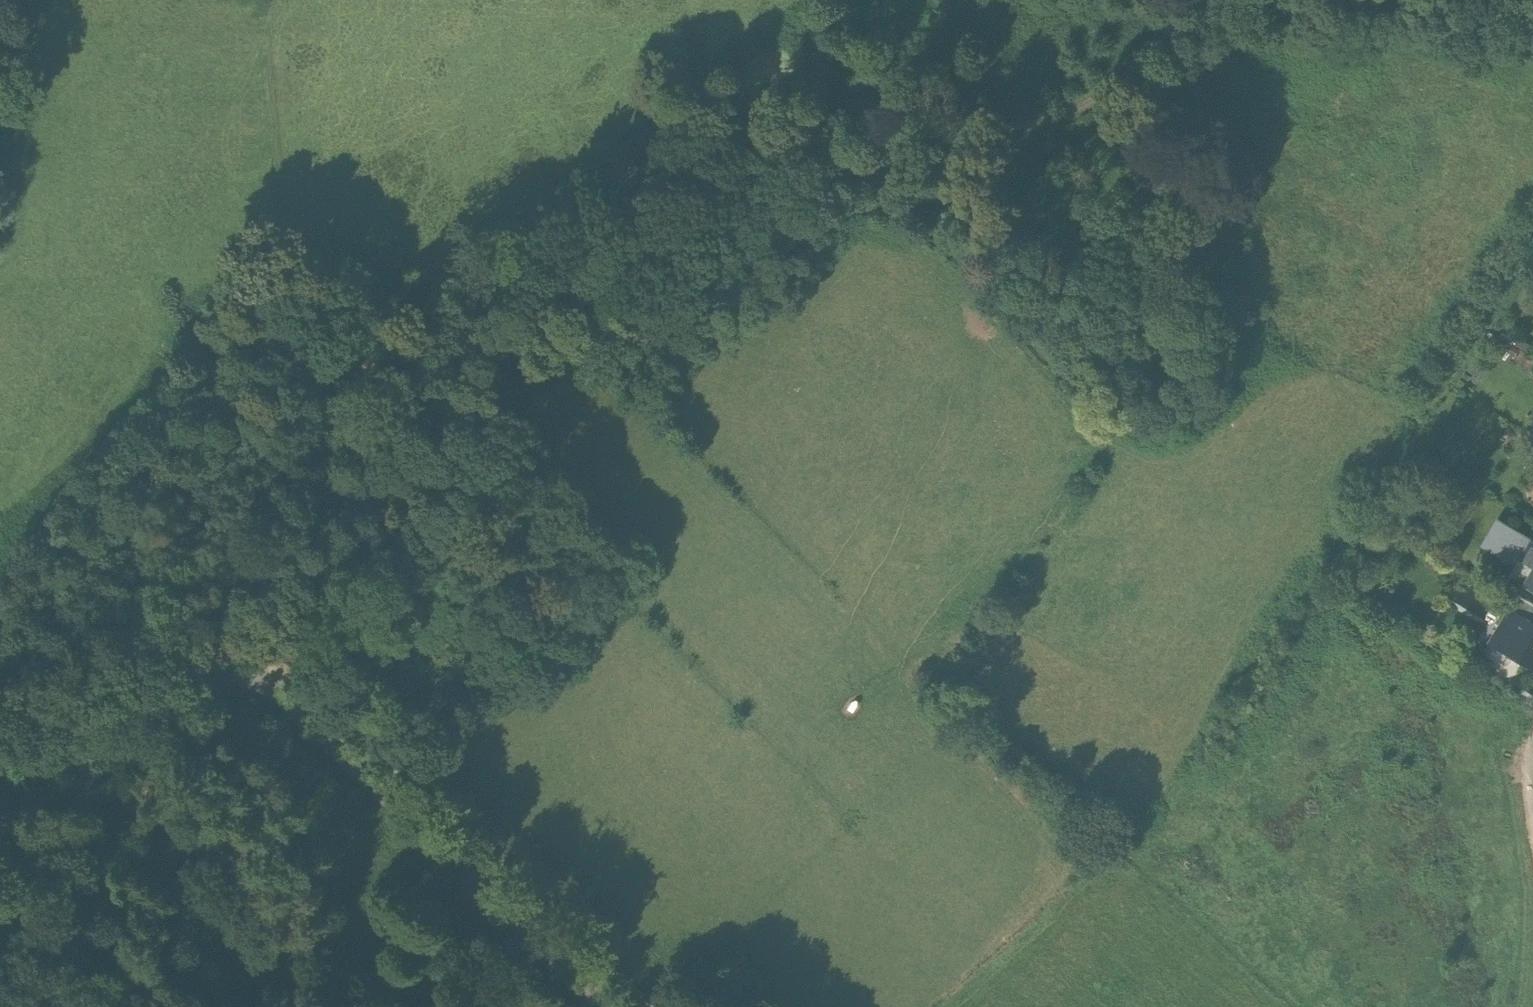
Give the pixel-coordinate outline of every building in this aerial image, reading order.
[(1516,568),(1532,540),(1499,520),(1482,547),(1516,568)] [(1532,588),(1532,541),(1532,540),(1516,568),(1512,576),(1532,588)] [(1510,611),(1530,624),(1532,619),(1532,606),(1519,597),(1510,611)] [(1510,611),(1488,647),(1532,675),(1532,625),(1530,624),(1510,611)]
